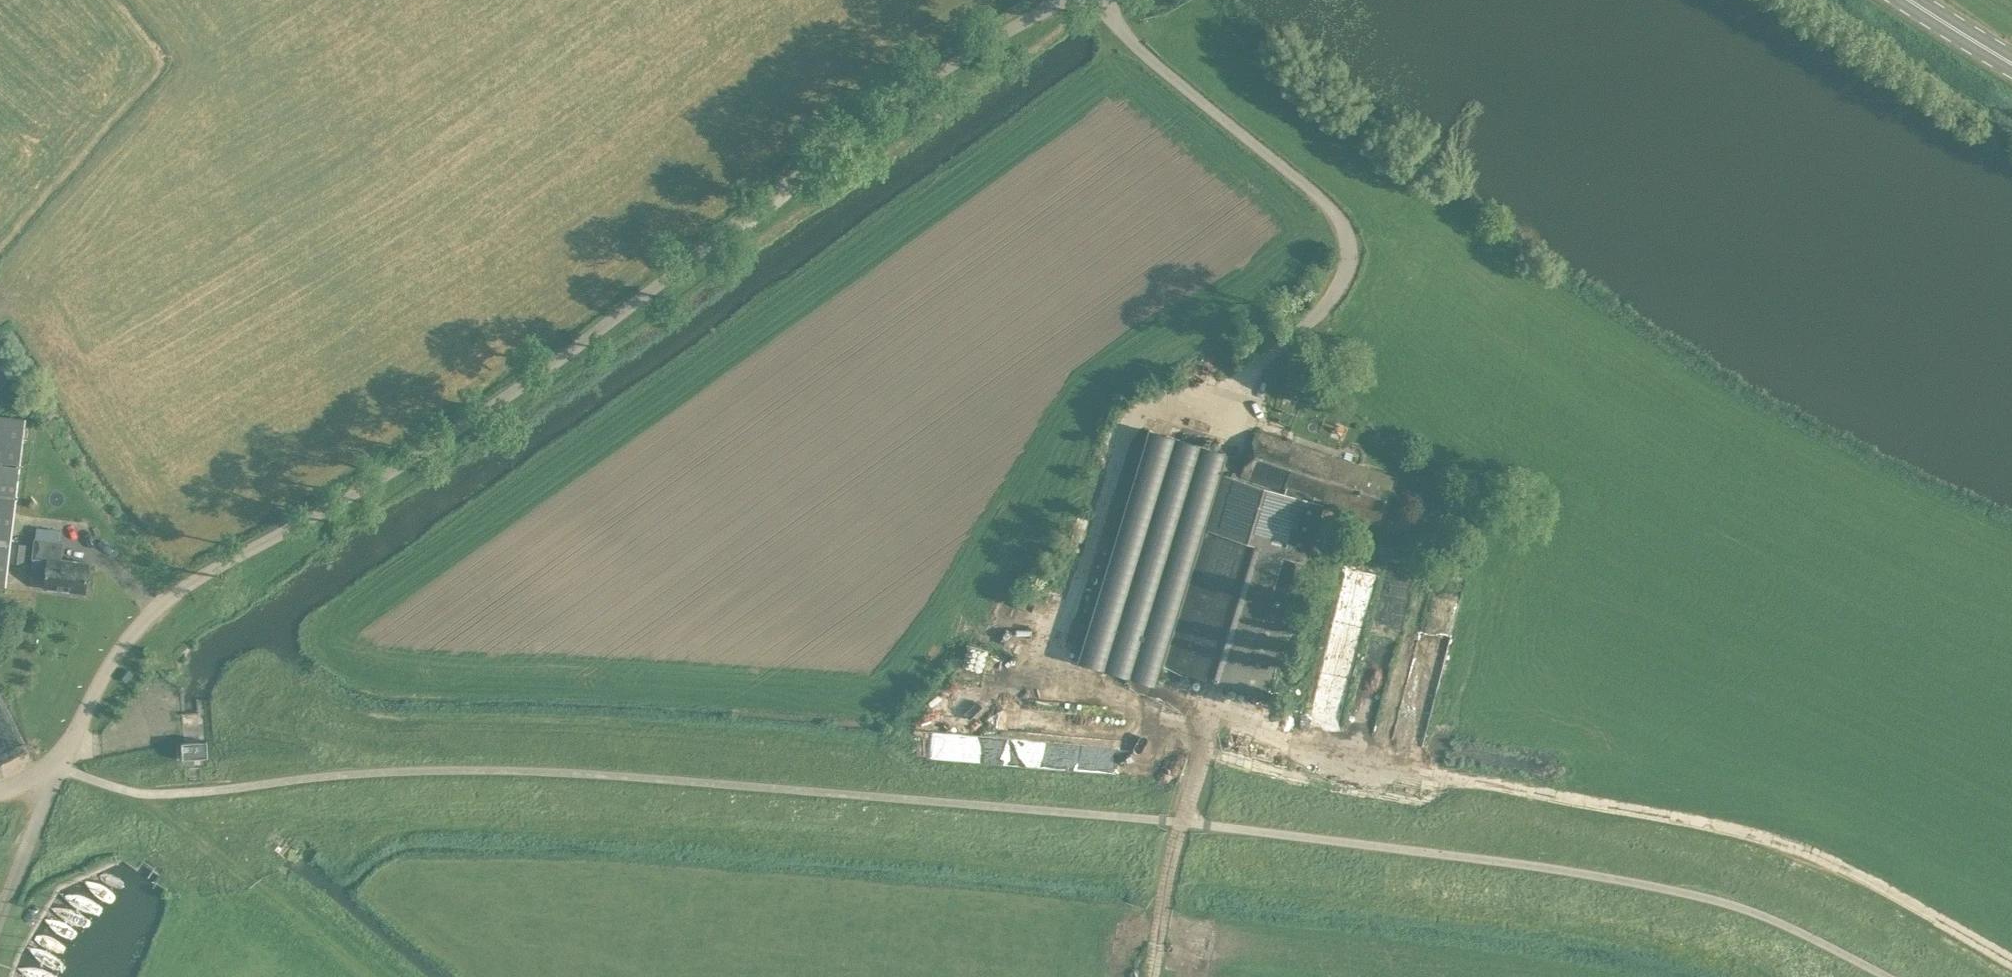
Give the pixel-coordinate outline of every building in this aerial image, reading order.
[(4,579),(24,417),(0,414),(0,579),(4,579)] [(1163,662),(1206,524),(1202,523),(1225,450),(1147,426),(1076,657),(1153,680),(1159,661),(1163,662)] [(1282,490),(1222,472),(1206,524),(1163,662),(1262,693),(1321,502),(1311,499),(1312,497),(1375,517),(1389,474),(1249,429),(1235,473),(1283,488),(1282,490)] [(59,556),(61,538),(33,535),(31,554),(46,556),(42,584),(83,589),(86,559),(59,556)] [(145,652),(140,648),(134,656),(139,660),(145,652)] [(953,740),(953,755),(1065,758),(1065,733),(1044,732),(1044,728),(986,726),(986,741),(953,740)] [(206,754),(205,737),(179,739),(181,756),(206,754)]
